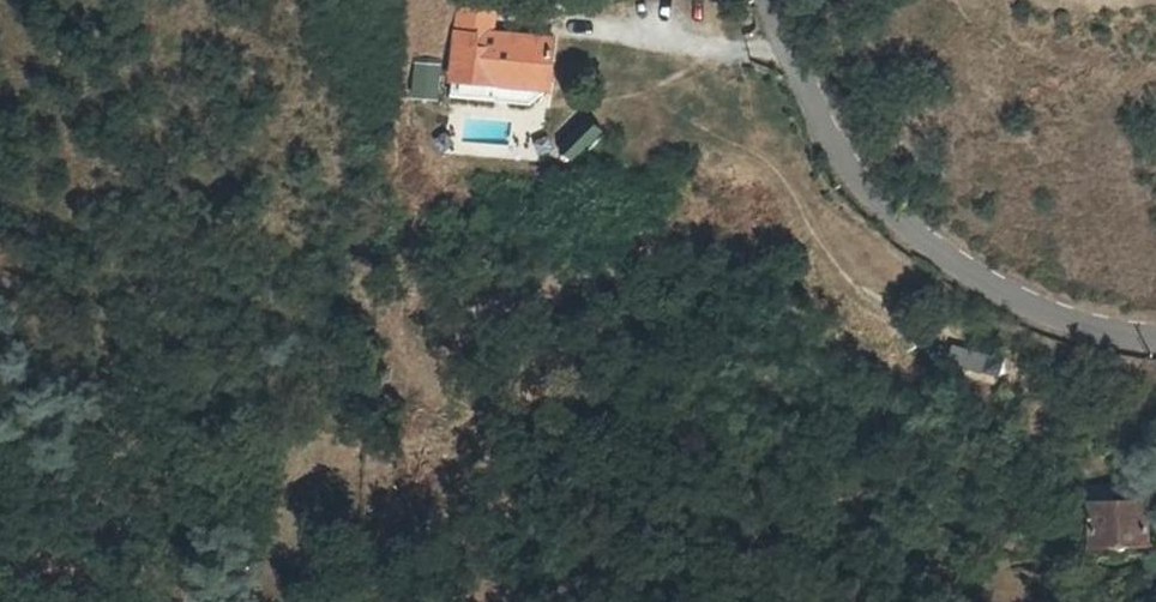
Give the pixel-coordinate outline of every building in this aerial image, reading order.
[(494,105),(527,109),(545,90),(548,41),(484,35),(487,13),(459,10),(455,62),(451,61),(442,60),(440,77),(450,77),(454,78),(453,82),(452,97),(494,103),(494,105)] [(438,75),(416,80),(420,96),(441,92),(438,75)] [(571,159),(605,131),(592,115),(558,144),(571,159)] [(1146,543),(1145,501),(1092,503),(1093,545),(1146,543)]
